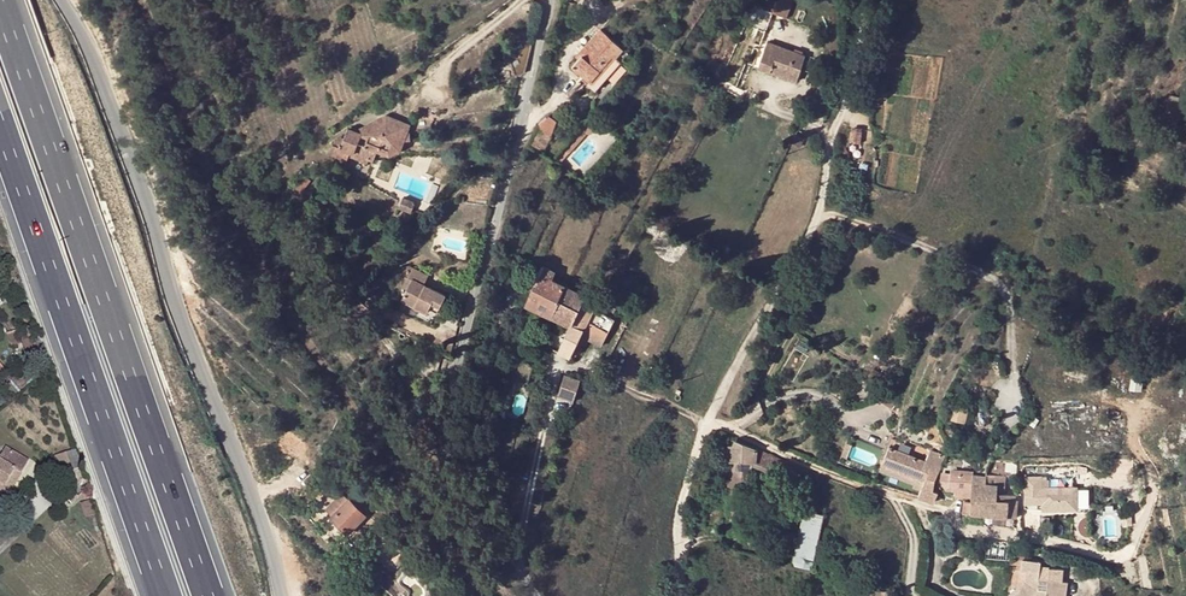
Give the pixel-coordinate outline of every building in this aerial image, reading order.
[(588,51),(581,59),(573,68),(589,81),(587,84),(595,91),(621,62),(615,57),(623,48),(601,29),(585,48),(588,51)] [(520,42),(505,47),(516,75),(525,72),(532,42),(520,42)] [(806,56),(768,43),(759,69),(788,79),(792,69),(800,72),(806,56)] [(588,51),(585,48),(578,56),(581,59),(588,51)] [(797,82),(800,72),(792,69),(788,79),(797,82)] [(1185,99),(1169,94),(1165,112),(1181,116),(1185,99)] [(411,139),(410,127),(400,128),(392,125),(388,115),(363,127),(364,132),(363,135),(350,129),(345,141),(342,140),(336,145),(336,147),(333,146),(329,156),(348,163),(350,157),(367,164),(368,161),(371,154),(375,156),(377,151),(390,156),(401,150),(406,140),(411,139)] [(411,125),(388,115),(392,125),(400,128),(410,127),(411,125)] [(547,115),(540,129),(553,135),(560,121),(547,115)] [(850,143),(860,144),(861,130),(851,129),(850,143)] [(796,136),(792,145),(799,148),(804,139),(796,136)] [(415,203),(403,198),(400,207),(412,212),(415,203)] [(429,275),(412,267),(407,277),(412,280),(402,300),(427,313),(431,307),(438,310),(446,296),(425,284),(429,275)] [(525,305),(552,318),(566,285),(553,279),(556,273),(542,267),(539,273),(525,305)] [(566,285),(552,318),(571,326),(558,352),(570,358),(580,336),(585,338),(602,346),(614,320),(599,311),(582,302),(586,294),(566,285)] [(355,307),(363,314),(368,307),(356,298),(351,304),(355,307)] [(360,317),(363,314),(355,307),(352,311),(360,317)] [(29,339),(32,338),(38,336),(35,327),(26,330),(29,339)] [(29,339),(26,330),(8,335),(11,345),(24,341),(29,339)] [(38,357),(37,357),(41,367),(47,365),(42,348),(38,336),(32,338),(38,357)] [(580,336),(570,358),(575,360),(585,338),(580,336)] [(29,339),(37,357),(38,357),(32,338),(29,339)] [(29,339),(24,341),(30,359),(37,357),(29,339)] [(581,381),(565,376),(558,396),(574,402),(581,381)] [(882,392),(877,400),(890,409),(895,401),(882,392)] [(954,404),(951,419),(963,422),(967,407),(954,404)] [(945,457),(907,441),(906,444),(892,438),(889,446),(882,462),(925,480),(922,487),(918,496),(934,503),(938,492),(933,491),(935,480),(937,475),(945,457)] [(757,449),(735,440),(733,445),(728,445),(728,461),(742,462),(753,463),(755,463),(757,449)] [(841,456),(847,458),(852,445),(846,442),(841,456)] [(886,446),(880,461),(882,462),(889,446),(886,446)] [(20,474),(28,461),(6,448),(0,457),(0,486),(3,488),(14,470),(20,474)] [(757,449),(755,463),(778,473),(810,487),(813,473),(757,449)] [(80,466),(73,450),(66,453),(72,469),(80,466)] [(742,525),(742,474),(742,462),(728,461),(727,526),(728,526),(739,526),(742,525)] [(742,462),(742,474),(748,474),(749,474),(753,463),(742,462)] [(882,462),(879,469),(922,487),(925,480),(882,462)] [(8,499),(22,475),(20,474),(14,470),(3,488),(0,486),(0,494),(8,499)] [(985,476),(972,474),(950,472),(949,486),(953,486),(952,490),(954,490),(954,496),(971,497),(972,489),(985,490),(985,476)] [(1003,486),(1004,476),(986,474),(985,476),(985,490),(972,489),(971,497),(971,503),(964,502),(963,514),(971,515),(971,513),(985,515),(985,501),(996,498),(996,493),(997,486),(1003,487),(1003,486)] [(1069,500),(1070,486),(1041,486),(1042,500),(1069,500)] [(71,489),(64,496),(72,504),(79,497),(71,489)] [(340,508),(332,515),(349,532),(370,510),(358,498),(354,502),(350,499),(350,498),(349,499),(342,493),(333,502),(340,508)] [(1015,495),(1003,494),(996,493),(996,498),(985,501),(985,515),(1015,518),(1016,518),(1017,500),(1015,500),(1015,495)] [(778,525),(783,502),(770,500),(765,523),(778,525)] [(340,508),(333,502),(326,509),(332,515),(340,508)] [(814,559),(824,515),(805,511),(795,555),(814,559)] [(366,514),(350,531),(359,539),(374,523),(366,514)] [(778,525),(765,523),(763,529),(777,532),(778,525)] [(739,526),(728,526),(729,534),(739,534),(739,526)] [(950,547),(950,554),(958,554),(958,555),(968,557),(969,545),(963,544),(963,545),(959,545),(950,547)] [(1014,551),(1013,559),(1022,560),(1024,560),(1025,552),(1014,551)] [(396,552),(389,559),(399,567),(406,560),(396,552)] [(814,559),(795,555),(793,565),(812,569),(814,559)] [(1040,567),(1040,562),(1024,560),(1022,560),(1021,572),(1026,572),(1024,582),(1018,587),(1020,589),(1012,595),(1065,595),(1066,582),(1061,582),(1062,569),(1040,567)] [(1009,594),(1010,595),(1012,595),(1020,589),(1018,587),(1009,594)]
